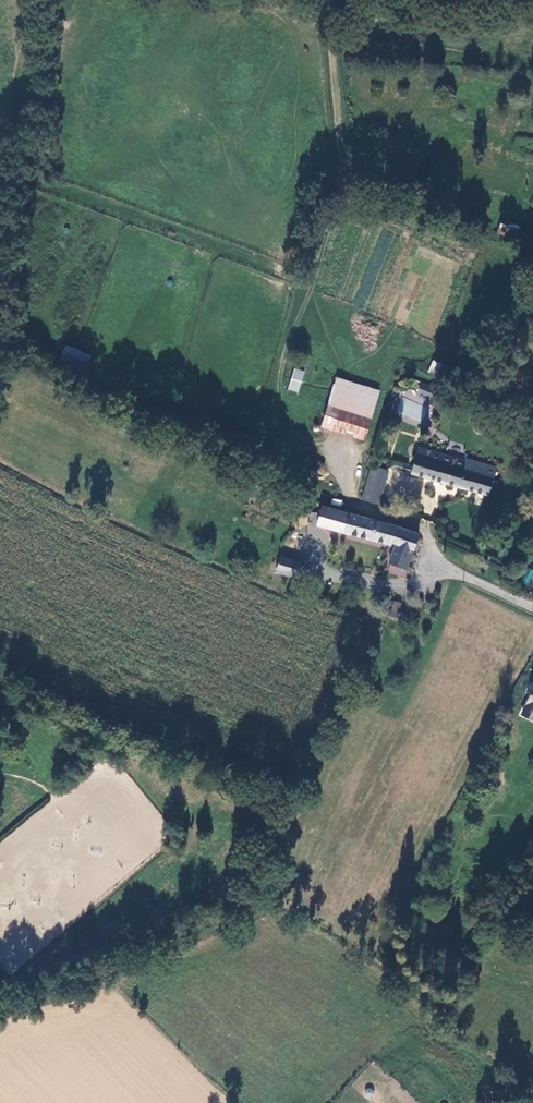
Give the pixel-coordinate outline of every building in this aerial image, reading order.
[(65,344),(59,358),(85,369),(90,355),(65,344)] [(431,361),(429,371),(437,373),(440,363),(431,361)] [(287,389),(298,393),(305,371),(294,368),(287,389)] [(362,440),(379,396),(338,380),(321,424),(362,440)] [(418,424),(423,403),(399,398),(395,420),(418,424)] [(438,435),(442,436),(445,435),(447,431),(447,428),(444,425),(440,425),(437,427),(436,431),(438,435)] [(446,460),(424,455),(422,458),(420,458),(415,477),(489,498),(493,485),(497,470),(467,461),(464,471),(445,466),(446,460)] [(378,506),(390,473),(372,467),(361,499),(378,506)] [(415,553),(422,536),(400,529),(323,509),(318,528),(391,547),(393,543),(398,545),(392,567),(408,571),(415,553)] [(300,583),(304,566),(284,561),(279,578),(300,583)] [(394,600),(389,615),(397,618),(402,603),(394,600)] [(523,712),(532,717),(532,693),(523,712)]
